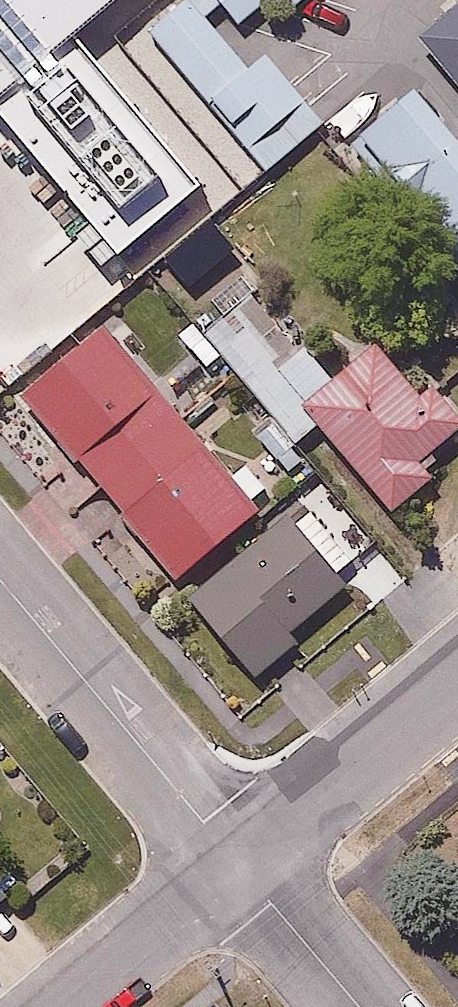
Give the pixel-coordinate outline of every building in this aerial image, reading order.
[(126,261),(213,180),(91,29),(125,0),(0,0),(0,113),(126,261)] [(193,0),(181,0),(147,27),(263,169),(324,119),(268,50),(247,66),(193,0)] [(238,20),(262,0),(222,0),(238,20)] [(291,9),(302,0),(284,0),(291,9)] [(424,37),(457,79),(457,8),(424,37)] [(421,88),(365,134),(457,248),(457,133),(421,88)] [(110,332),(23,404),(178,587),(264,515),(110,332)] [(299,414),(385,516),(457,455),(457,415),(435,387),(421,398),(378,347),(299,414)] [(289,516),(189,599),(250,671),(350,588),(289,516)] [(8,805),(0,795),(0,812),(8,805)] [(15,889),(0,871),(0,902),(15,889)]
